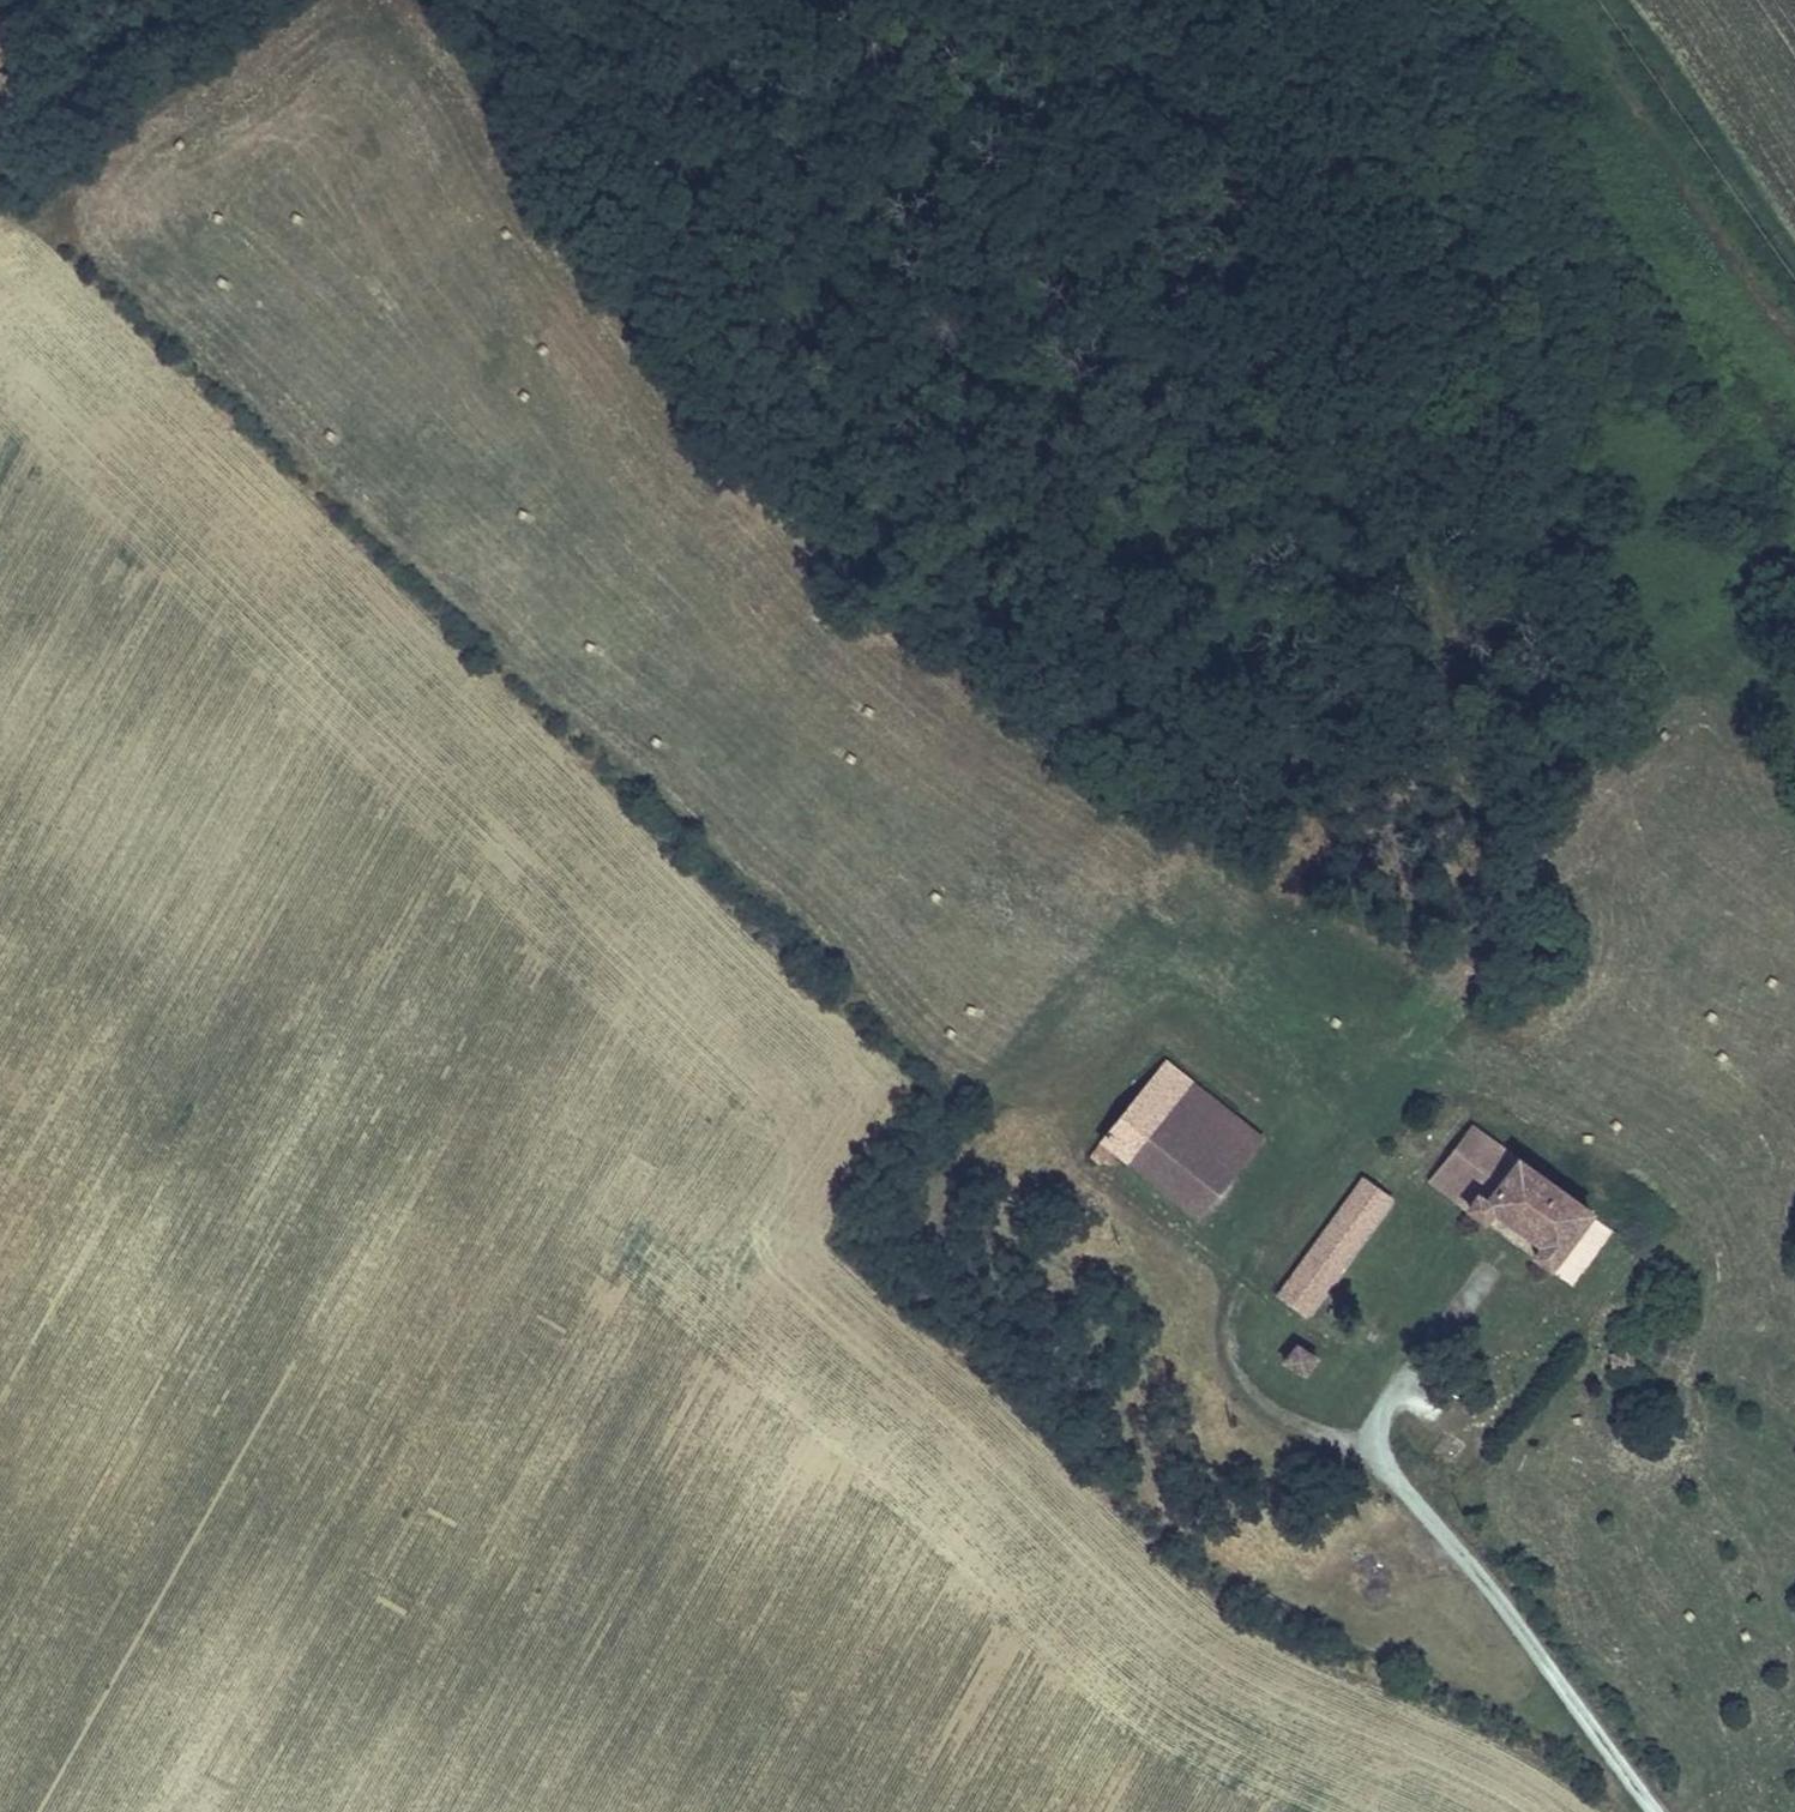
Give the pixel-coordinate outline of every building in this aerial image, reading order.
[(1095,1147),(1200,1231),(1266,1142),(1166,1062),(1095,1147)] [(1592,1219),(1473,1130),(1472,1129),(1427,1188),(1485,1233),(1495,1221),(1540,1254),(1532,1266),(1554,1280),(1594,1221),(1592,1219)] [(1334,1283),(1393,1202),(1363,1179),(1361,1182),(1301,1262),(1302,1270),(1282,1295),(1307,1313),(1328,1283),(1334,1283)] [(1304,1384),(1320,1365),(1296,1346),(1281,1368),(1304,1384)] [(1611,1353),(1611,1373),(1628,1370),(1628,1353),(1611,1353)]
